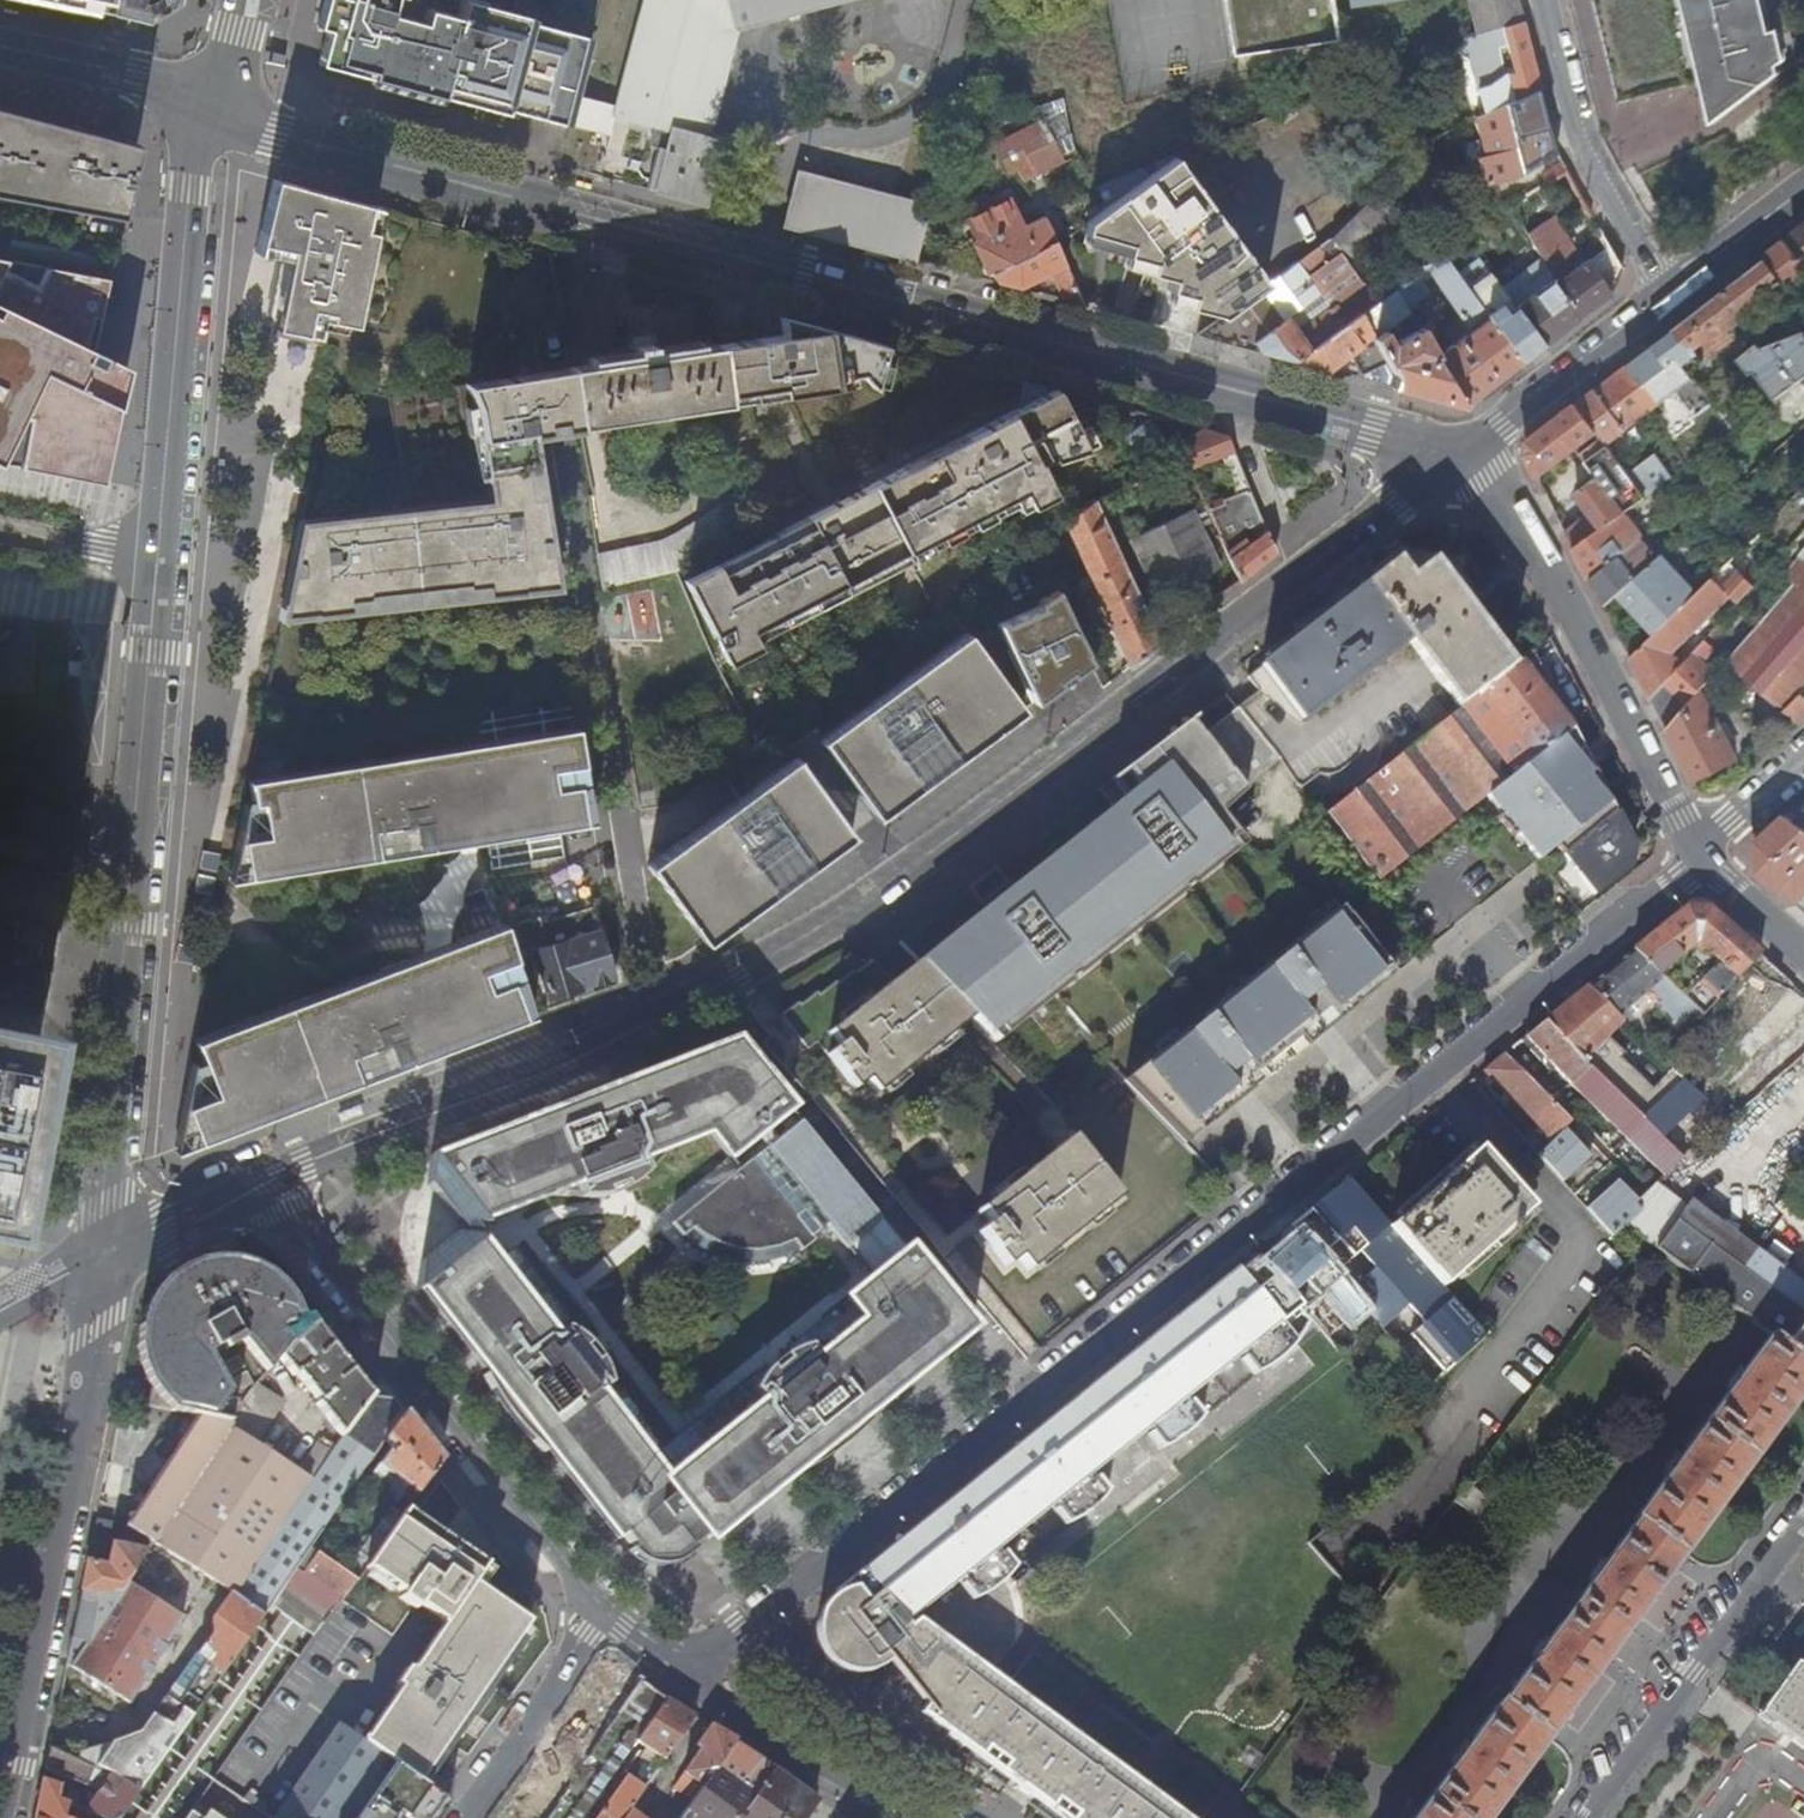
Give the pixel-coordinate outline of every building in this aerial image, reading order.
[(48,3),(109,16),(109,12),(111,0),(33,0),(48,3)] [(109,12),(148,19),(148,16),(173,0),(111,0),(109,12)] [(331,11),(324,10),(320,28),(330,30),(323,64),(447,97),(448,91),(475,98),(474,104),(511,114),(512,109),(569,125),(577,95),(592,37),(584,36),(592,0),(334,0),(331,11)] [(324,10),(331,11),(334,0),(327,0),(324,10)] [(618,106),(615,115),(656,126),(651,147),(666,151),(656,190),(705,204),(721,142),(708,139),(738,26),(833,0),(645,0),(618,106)] [(1338,33),(1333,0),(1222,0),(1230,54),(1338,33)] [(1348,9),(1407,0),(1346,0),(1348,9)] [(1477,33),(1524,19),(1519,0),(1469,0),(1477,33)] [(1705,78),(1716,121),(1783,70),(1766,0),(1685,0),(1705,78)] [(1541,88),(1524,19),(1477,33),(1472,34),(1474,42),(1467,43),(1487,112),(1506,103),(1541,88)] [(1524,172),(1558,152),(1541,88),(1506,103),(1524,172)] [(447,97),(474,104),(475,98),(448,91),(447,97)] [(610,135),(615,115),(618,106),(577,95),(569,125),(610,135)] [(1066,158),(1077,152),(1074,148),(1063,100),(1043,106),(1047,122),(999,147),(1012,174),(1022,171),(1029,181),(1068,162),(1066,158)] [(1517,177),(1524,172),(1506,103),(1487,112),(1478,116),(1488,159),(1482,161),(1489,184),(1517,177)] [(120,219),(138,143),(48,119),(0,106),(0,195),(120,219)] [(1187,308),(1224,317),(1259,291),(1268,284),(1176,158),(1101,211),(1079,226),(1083,232),(1127,245),(1124,256),(1150,263),(1148,273),(1171,280),(1169,290),(1191,296),(1187,308)] [(1583,223),(1594,217),(1568,170),(1511,206),(1523,225),(1559,205),(1569,221),(1579,218),(1583,223)] [(799,173),(785,225),(916,260),(930,207),(799,173)] [(326,194),(272,179),(265,210),(254,253),(256,253),(256,252),(259,242),(288,249),(286,258),(275,318),(340,331),(343,320),(353,322),(370,231),(365,230),(371,206),(370,206),(362,237),(342,231),(346,216),(343,215),(345,210),(328,205),(329,201),(329,198),(328,196),(326,194)] [(362,237),(370,206),(326,194),(328,196),(329,198),(329,201),(328,205),(345,210),(343,215),(346,216),(342,231),(362,237)] [(1012,206),(971,224),(977,241),(981,250),(993,273),(1055,242),(1044,218),(1023,228),(1012,206)] [(1555,217),(1528,233),(1555,280),(1578,319),(1611,294),(1590,261),(1578,270),(1571,259),(1579,254),(1555,217)] [(1794,234),(1803,247),(1803,226),(1794,234)] [(1794,234),(1785,241),(1799,262),(1803,258),(1803,247),(1794,234)] [(1467,266),(1480,256),(1465,235),(1442,253),(1466,287),(1474,280),(1476,276),(1467,266)] [(1308,279),(1342,254),(1330,238),(1296,263),(1308,279)] [(971,250),(985,279),(997,282),(992,273),(993,273),(981,250),(977,241),(973,242),(975,248),(971,250)] [(1799,262),(1785,241),(1764,257),(1767,260),(1784,284),(1789,291),(1803,279),(1803,280),(1803,258),(1799,262)] [(259,242),(256,252),(286,258),(288,249),(259,242)] [(1052,274),(1065,300),(1083,305),(1055,242),(993,273),(992,273),(997,282),(1019,288),(1052,274)] [(1608,243),(1590,261),(1611,294),(1623,271),(1608,243)] [(1471,331),(1449,347),(1480,394),(1521,363),(1487,315),(1470,291),(1466,287),(1442,253),(1433,260),(1426,265),(1471,331)] [(1296,263),(1268,284),(1259,291),(1281,323),(1253,343),(1261,353),(1295,362),(1361,314),(1362,315),(1378,302),(1342,254),(1308,279),(1296,263)] [(0,466),(15,468),(105,487),(129,370),(93,352),(109,282),(0,260),(0,466)] [(1508,260),(1492,272),(1493,274),(1509,297),(1525,284),(1508,260)] [(1729,333),(1742,323),(1740,320),(1784,284),(1767,260),(1675,331),(1690,352),(1691,353),(1725,327),(1729,333)] [(1431,293),(1417,273),(1390,294),(1378,302),(1362,315),(1374,337),(1388,363),(1394,374),(1393,388),(1464,407),(1465,406),(1435,356),(1438,355),(1423,329),(1394,344),(1385,331),(1411,314),(1407,309),(1431,293)] [(1493,274),(1470,291),(1487,315),(1510,298),(1509,297),(1493,274)] [(1555,280),(1517,307),(1544,345),(1578,319),(1555,280)] [(1281,323),(1259,291),(1224,317),(1198,336),(1261,353),(1253,343),(1281,323)] [(1510,298),(1487,315),(1521,363),(1544,345),(1517,307),(1510,298)] [(1327,371),(1359,348),(1359,347),(1374,337),(1362,315),(1361,314),(1295,362),(1327,371)] [(782,333),(719,344),(726,402),(778,393),(834,384),(832,375),(850,372),(857,370),(873,387),(877,371),(883,349),(885,343),(779,315),(782,333)] [(1803,379),(1803,345),(1792,324),(1734,358),(1761,404),(1803,379)] [(1691,353),(1690,352),(1680,359),(1691,374),(1734,339),(1729,333),(1725,327),(1691,353)] [(1675,331),(1656,345),(1671,366),(1680,359),(1690,352),(1675,331)] [(581,425),(726,402),(719,344),(701,347),(700,341),(653,348),(651,336),(633,339),(635,351),(589,358),(590,365),(572,368),(577,399),(581,425)] [(1359,347),(1359,348),(1373,371),(1388,363),(1374,337),(1359,347)] [(1678,392),(1697,417),(1713,404),(1704,390),(1691,374),(1680,359),(1671,366),(1656,345),(1611,380),(1579,404),(1599,432),(1604,438),(1609,445),(1626,432),(1678,392)] [(1480,394),(1449,347),(1438,355),(1435,356),(1465,406),(1480,394)] [(888,374),(894,353),(883,349),(877,371),(888,374)] [(577,399),(572,368),(557,371),(524,376),(469,384),(478,406),(488,477),(492,477),(495,502),(301,524),(293,565),(283,617),(556,586),(533,433),(557,429),(581,425),(577,399)] [(834,384),(852,381),(850,372),(832,375),(834,384)] [(874,567),(904,551),(1022,489),(1026,498),(1031,508),(1054,495),(1038,466),(1051,459),(1053,463),(1085,447),(1054,389),(1047,408),(1017,424),(1011,412),(807,519),(812,527),(721,576),(716,567),(685,583),(728,664),(759,648),(755,641),(750,632),(874,567)] [(1011,412),(1017,424),(1047,408),(1054,389),(1011,412)] [(1528,456),(1539,478),(1561,461),(1573,452),(1577,449),(1599,432),(1579,404),(1530,441),(1528,456)] [(1697,417),(1701,422),(1717,409),(1713,404),(1697,417)] [(1712,437),(1728,424),(1717,409),(1701,422),(1712,437)] [(1138,463),(1167,443),(1151,418),(1121,438),(1138,463)] [(1227,452),(1234,449),(1229,435),(1202,428),(1181,442),(1183,447),(1193,469),(1227,452)] [(1619,458),(1636,446),(1626,432),(1609,445),(1619,458)] [(1583,456),(1600,479),(1625,513),(1647,497),(1619,458),(1609,445),(1604,438),(1582,455),(1583,456)] [(1646,439),(1636,446),(1619,458),(1647,497),(1673,478),(1646,439)] [(1176,493),(1198,480),(1193,469),(1183,447),(1159,464),(1176,493)] [(1242,489),(1249,486),(1234,449),(1227,452),(1242,489)] [(1577,449),(1573,452),(1579,460),(1583,456),(1582,455),(1577,449)] [(1539,478),(1544,487),(1567,469),(1579,460),(1573,452),(1561,461),(1539,478)] [(1592,514),(1567,533),(1576,550),(1618,519),(1625,513),(1600,479),(1585,491),(1579,496),(1592,514)] [(1258,507),(1249,486),(1242,489),(1223,497),(1233,523),(1220,531),(1242,580),(1276,552),(1258,507)] [(904,551),(908,560),(1026,498),(1022,489),(904,551)] [(657,545),(601,555),(605,589),(679,576),(740,533),(735,497),(676,537),(657,545)] [(1067,526),(1131,666),(1161,643),(1098,504),(1096,499),(1064,521),(1067,526)] [(1798,541),(1799,541),(1803,536),(1803,500),(1781,525),(1798,541)] [(1221,567),(1194,509),(1131,539),(1164,610),(1221,567)] [(1622,524),(1618,519),(1576,550),(1591,580),(1622,554),(1643,537),(1642,536),(1629,518),(1622,524)] [(721,576),(812,527),(807,519),(716,567),(721,576)] [(1699,627),(1731,595),(1714,579),(1730,563),(1745,578),(1775,547),(1760,532),(1698,594),(1673,618),(1647,644),(1632,659),(1653,700),(1684,665),(1670,651),(1697,625),(1699,627)] [(1661,557),(1662,556),(1644,535),(1642,536),(1643,537),(1622,554),(1591,580),(1605,608),(1620,594),(1641,575),(1649,568),(1661,557)] [(1051,550),(1046,542),(1033,550),(1038,559),(1039,558),(1051,550)] [(1698,594),(1663,555),(1662,556),(1661,557),(1649,568),(1641,575),(1620,594),(1645,621),(1634,629),(1647,644),(1673,618),(1698,594)] [(1784,575),(1795,585),(1803,593),(1803,560),(1800,557),(1784,575)] [(1341,770),(1353,785),(1509,667),(1464,607),(1430,563),(1408,580),(1395,564),(1373,580),(1365,571),(1294,624),(1302,635),(1248,676),(1259,690),(1235,708),(1278,760),(1298,783),(1316,769),(1321,771),(1329,773),(1336,772),(1341,770)] [(1731,595),(1741,604),(1756,588),(1745,578),(1730,563),(1714,579),(1731,595)] [(750,632),(755,641),(879,576),(874,567),(750,632)] [(1766,577),(1786,594),(1795,585),(1784,575),(1775,568),(1766,577)] [(1795,585),(1758,629),(1744,644),(1728,662),(1800,725),(1803,721),(1803,699),(1799,699),(1795,704),(1791,700),(1803,685),(1803,593),(1795,585)] [(652,589),(616,595),(624,643),(660,637),(652,589)] [(1670,651),(1684,665),(1707,641),(1710,637),(1719,628),(1741,604),(1731,595),(1699,627),(1697,625),(1670,651)] [(999,623),(1035,700),(1091,660),(1059,598),(999,623)] [(1735,635),(1744,644),(1758,629),(1748,620),(1735,635)] [(1707,641),(1716,650),(1725,641),(1719,636),(1723,632),(1719,628),(1710,637),(1707,641)] [(1647,644),(1634,629),(1622,640),(1632,659),(1647,644)] [(877,816),(1026,708),(970,630),(821,739),(877,816)] [(1703,664),(1716,650),(1707,641),(1684,665),(1653,700),(1664,722),(1684,699),(1691,705),(1701,693),(1716,676),(1703,664)] [(1365,785),(1326,815),(1378,881),(1462,816),(1487,796),(1573,729),(1574,728),(1533,651),(1510,669),(1509,667),(1353,785),(1354,787),(1362,781),(1365,785)] [(1101,679),(1105,686),(1110,683),(1106,676),(1101,679)] [(1738,762),(1701,693),(1691,705),(1668,731),(1696,784),(1738,762)] [(973,1018),(995,1040),(1046,1000),(1246,844),(1220,813),(1219,812),(1278,760),(1235,708),(1224,694),(898,942),(914,958),(917,962),(921,965),(940,984),(973,1018)] [(1668,731),(1691,705),(1684,699),(1664,722),(1668,731)] [(1584,750),(1573,729),(1487,796),(1501,813),(1497,817),(1513,836),(1517,833),(1539,859),(1557,844),(1564,854),(1616,811),(1594,770),(1591,773),(1576,756),(1584,750)] [(578,730),(250,782),(253,805),(261,803),(267,837),(237,841),(228,882),(593,824),(587,785),(555,790),(552,772),(584,767),(578,730)] [(1594,770),(1584,750),(1576,756),(1591,773),(1594,770)] [(855,832),(799,755),(651,863),(707,940),(786,883),(855,832)] [(587,785),(584,767),(552,772),(555,790),(587,785)] [(253,805),(245,806),(237,841),(267,837),(261,803),(253,805)] [(1803,815),(1803,814),(1797,808),(1790,814),(1799,822),(1803,815)] [(1642,840),(1617,810),(1616,811),(1564,854),(1598,894),(1642,859),(1642,840)] [(1799,822),(1790,814),(1761,841),(1760,872),(1778,888),(1781,886),(1798,902),(1803,896),(1803,826),(1799,822)] [(1123,1079),(1178,1135),(1198,1118),(1206,1127),(1253,1090),(1245,1081),(1260,1069),(1299,1037),(1306,1046),(1353,1009),(1346,1000),(1389,965),(1390,965),(1348,914),(1347,914),(1340,905),(1286,949),(1288,952),(1269,967),(1266,964),(1206,1012),(1208,1015),(1189,1031),(1186,1028),(1123,1079)] [(561,914),(565,931),(594,924),(590,907),(561,914)] [(1696,982),(1649,937),(1634,949),(1696,1010),(1702,1016),(1712,1005),(1759,954),(1709,910),(1682,910),(1652,935),(1699,979),(1696,982)] [(532,1014),(505,921),(194,1041),(202,1063),(215,1094),(181,1107),(172,1151),(462,1043),(532,1014)] [(599,929),(533,948),(547,996),(577,986),(586,984),(613,975),(599,929)] [(1634,949),(1588,986),(1618,1015),(1654,987),(1664,1000),(1660,1003),(1678,1025),(1688,1017),(1689,1018),(1696,1010),(1634,949)] [(878,1094),(973,1018),(940,984),(921,965),(917,962),(892,981),(875,961),(857,973),(855,971),(837,984),(835,982),(819,993),(818,991),(801,1003),(800,1002),(782,1015),(809,1050),(818,1043),(856,1090),(867,1081),(878,1094)] [(1346,1000),(1353,1009),(1397,974),(1389,965),(1346,1000)] [(577,986),(580,994),(588,991),(586,984),(577,986)] [(1583,1060),(1622,1019),(1618,1015),(1588,986),(1544,1021),(1583,1060)] [(6,1215),(47,1014),(0,1004),(0,1214),(6,1215)] [(1732,1023),(1712,1005),(1702,1016),(1722,1036),(1732,1023)] [(1770,1085),(1803,1055),(1803,1017),(1753,1067),(1770,1085)] [(1527,1037),(1595,1109),(1605,1099),(1622,1116),(1631,1108),(1583,1060),(1544,1021),(1542,1023),(1527,1037)] [(1306,1046),(1299,1037),(1260,1069),(1267,1078),(1306,1046)] [(587,1089),(585,1090),(568,1097),(559,1102),(551,1106),(536,1114),(537,1119),(435,1158),(429,1182),(456,1218),(479,1219),(481,1218),(548,1193),(557,1195),(565,1196),(573,1197),(579,1197),(587,1197),(597,1196),(606,1193),(614,1191),(621,1189),(627,1186),(634,1182),(639,1178),(645,1173),(652,1167),(656,1162),(660,1156),(666,1146),(707,1131),(728,1156),(788,1109),(734,1044),(628,1084),(626,1079),(607,1083),(587,1089)] [(1544,1120),(1558,1134),(1571,1121),(1504,1053),(1482,1070),(1535,1123),(1542,1115),(1543,1119),(1544,1120)] [(921,1185),(898,1204),(934,1246),(969,1292),(988,1315),(1026,1361),(1212,1213),(1236,1193),(1200,1157),(1186,1143),(1182,1139),(1178,1135),(1123,1079),(1100,1056),(1099,1057),(1059,1106),(1041,1088),(1034,1080),(1016,1095),(1057,1147),(957,1228),(921,1185)] [(189,1068),(181,1107),(215,1094),(202,1063),(189,1068)] [(1691,1079),(1686,1073),(1681,1078),(1686,1082),(1687,1083),(1691,1079)] [(1668,1098),(1686,1082),(1681,1078),(1678,1075),(1661,1091),(1668,1098)] [(1668,1098),(1643,1121),(1662,1139),(1702,1102),(1704,1100),(1687,1083),(1686,1082),(1668,1098)] [(1627,1136),(1643,1121),(1631,1108),(1622,1116),(1605,1099),(1595,1109),(1627,1136)] [(1722,1124),(1702,1102),(1662,1139),(1680,1158),(1722,1124)] [(1198,1118),(1178,1135),(1182,1139),(1186,1143),(1206,1127),(1198,1118)] [(881,1222),(797,1121),(765,1147),(850,1248),(881,1222)] [(1627,1136),(1664,1175),(1681,1159),(1680,1158),(1662,1139),(1643,1121),(1627,1136)] [(1435,1186),(1389,1227),(1442,1286),(1490,1244),(1531,1207),(1477,1148),(1435,1186)] [(1587,1157),(1558,1183),(1580,1206),(1608,1181),(1587,1157)] [(806,1235),(813,1230),(751,1158),(676,1216),(681,1222),(684,1225),(690,1230),(695,1234),(700,1238),(706,1242),(714,1245),(720,1248),(727,1250),(734,1251),(742,1252),(751,1252),(758,1252),(766,1251),(773,1250),(779,1248),(789,1244),(798,1239),(806,1235)] [(1633,1162),(1621,1173),(1643,1196),(1655,1184),(1633,1162)] [(1485,1334),(1442,1286),(1389,1227),(1347,1179),(1288,1226),(1432,1384),(1485,1334)] [(1795,1224),(1802,1218),(1793,1207),(1803,1199),(1798,1189),(1803,1185),(1803,1183),(1778,1205),(1795,1224)] [(1654,1250),(1661,1241),(1685,1207),(1655,1184),(1643,1196),(1634,1203),(1642,1212),(1641,1213),(1623,1228),(1644,1243),(1654,1250)] [(1798,1189),(1803,1199),(1793,1207),(1802,1218),(1803,1221),(1803,1185),(1798,1189)] [(1712,1293),(1721,1299),(1743,1267),(1756,1250),(1689,1201),(1685,1207),(1661,1241),(1654,1250),(1656,1252),(1687,1275),(1712,1293)] [(1799,1230),(1802,1227),(1803,1230),(1803,1221),(1802,1218),(1795,1224),(1799,1230)] [(633,1548),(628,1551),(632,1554),(637,1557),(643,1559),(648,1561),(654,1562),(661,1563),(669,1562),(674,1561),(680,1560),(685,1558),(691,1555),(698,1549),(785,1479),(787,1483),(799,1478),(811,1470),(823,1462),(835,1452),(845,1442),(855,1432),(858,1429),(863,1423),(859,1419),(971,1329),(907,1252),(846,1301),(847,1302),(811,1330),(669,1443),(518,1248),(496,1264),(479,1244),(455,1236),(421,1262),(422,1290),(489,1376),(486,1378),(490,1386),(495,1395),(502,1406),(508,1415),(515,1424),(521,1432),(528,1439),(536,1446),(546,1454),(549,1452),(618,1540),(623,1536),(633,1548)] [(1293,1240),(1266,1264),(1304,1308),(1331,1284),(1293,1240)] [(1756,1250),(1743,1267),(1721,1299),(1772,1336),(1803,1360),(1803,1285),(1761,1253),(1756,1250)] [(1298,1304),(1254,1254),(1184,1310),(1227,1360),(1245,1345),(1248,1348),(1244,1352),(1258,1368),(1263,1365),(1268,1362),(1274,1358),(1278,1355),(1282,1351),(1286,1347),(1290,1343),(1293,1339),(1294,1339),(1297,1334),(1300,1329),(1303,1325),(1305,1320),(1294,1307),(1298,1304)] [(147,1383),(143,1406),(194,1416),(228,1423),(243,1401),(255,1386),(275,1358),(288,1345),(313,1325),(315,1324),(307,1315),(301,1318),(300,1313),(293,1299),(287,1289),(280,1281),(266,1270),(256,1264),(236,1258),(225,1257),(207,1257),(195,1261),(181,1266),(167,1275),(154,1289),(144,1305),(140,1316),(136,1333),(137,1350),(139,1361),(141,1369),(147,1383)] [(1182,1395),(1227,1360),(1184,1310),(1140,1346),(1182,1395)] [(312,1403),(339,1435),(369,1396),(313,1325),(288,1345),(275,1358),(289,1375),(292,1372),(315,1399),(312,1403)] [(1637,1613),(1736,1479),(1803,1387),(1803,1360),(1772,1336),(1746,1372),(1742,1369),(1729,1387),(1732,1390),(1690,1448),(1686,1445),(1673,1463),(1677,1466),(1644,1511),(1644,1512),(1615,1552),(1611,1550),(1597,1568),(1601,1571),(1551,1638),(1548,1636),(1534,1654),(1538,1657),(1506,1701),(1505,1700),(1471,1745),(1468,1743),(1454,1761),(1458,1764),(1419,1817),(1486,1817),(1637,1613)] [(1194,1421),(1199,1415),(1185,1399),(1181,1403),(1178,1399),(1182,1395),(1140,1346),(890,1546),(890,1547),(949,1583),(965,1570),(968,1574),(963,1577),(978,1594),(981,1592),(986,1589),(992,1585),(998,1580),(1002,1576),(1007,1571),(1011,1566),(998,1550),(994,1553),(991,1549),(1058,1496),(1061,1500),(1057,1503),(1070,1518),(1077,1514),(1083,1511),(1087,1507),(1092,1504),(1096,1500),(1100,1495),(1103,1491),(1091,1476),(1087,1479),(1083,1475),(1152,1420),(1155,1424),(1151,1427),(1165,1443),(1171,1440),(1177,1436),(1182,1432),(1186,1429),(1190,1425),(1194,1421)] [(279,1401),(255,1386),(243,1401),(228,1423),(225,1426),(253,1443),(279,1401)] [(326,1451),(309,1477),(308,1476),(302,1484),(229,1594),(231,1594),(259,1613),(266,1603),(275,1592),(307,1545),(381,1443),(402,1413),(398,1409),(385,1410),(369,1396),(339,1435),(334,1441),(332,1440),(330,1443),(326,1451)] [(404,1487),(414,1494),(428,1475),(432,1470),(438,1461),(402,1413),(381,1443),(388,1449),(370,1473),(384,1483),(379,1490),(394,1500),(404,1487)] [(123,1525),(148,1542),(225,1426),(228,1423),(194,1416),(123,1525)] [(302,1484),(308,1476),(297,1470),(253,1443),(225,1426),(148,1542),(225,1591),(229,1594),(302,1484)] [(315,1443),(297,1470),(308,1476),(309,1477),(326,1451),(330,1443),(321,1437),(317,1444),(315,1443)] [(1490,1501),(1467,1484),(1453,1503),(1476,1520),(1490,1501)] [(360,1549),(349,1565),(359,1572),(385,1536),(400,1514),(390,1507),(360,1549)] [(272,1817),(354,1817),(383,1780),(394,1764),(416,1780),(528,1620),(472,1580),(483,1562),(406,1510),(366,1567),(425,1605),(444,1619),(410,1669),(406,1667),(396,1682),(399,1684),(361,1739),(336,1723),(272,1817)] [(110,1523),(94,1519),(91,1532),(87,1554),(101,1557),(104,1542),(106,1543),(110,1523)] [(105,1567),(85,1563),(77,1600),(70,1635),(83,1643),(122,1581),(142,1551),(111,1544),(105,1567)] [(275,1592),(322,1625),(343,1595),(359,1572),(349,1565),(344,1572),(307,1545),(275,1592)] [(1153,1782),(1150,1788),(1131,1774),(1135,1768),(1084,1731),(1080,1736),(1062,1722),(1065,1717),(1015,1680),(1011,1685),(994,1672),(993,1674),(917,1617),(908,1624),(904,1619),(949,1583),(890,1547),(834,1590),(835,1592),(833,1593),(830,1596),(827,1599),(824,1602),(821,1607),(818,1612),(817,1617),(815,1622),(815,1627),(815,1633),(816,1638),(817,1643),(819,1647),(821,1651),(825,1656),(829,1659),(832,1662),(836,1665),(841,1667),(845,1669),(850,1670),(854,1671),(859,1671),(863,1670),(869,1669),(872,1668),(876,1667),(879,1665),(883,1663),(886,1660),(889,1657),(926,1704),(920,1710),(968,1747),(957,1762),(999,1793),(1010,1778),(1044,1803),(1032,1817),(1202,1817),(1153,1782)] [(180,1618),(122,1581),(83,1643),(70,1635),(65,1663),(126,1704),(180,1618)] [(78,1752),(77,1760),(109,1774),(135,1791),(213,1679),(259,1613),(231,1594),(229,1594),(225,1591),(208,1615),(206,1632),(207,1633),(193,1654),(192,1653),(138,1733),(109,1744),(108,1743),(78,1752)] [(266,1603),(288,1619),(297,1625),(313,1637),(322,1625),(275,1592),(266,1603)] [(266,1603),(259,1613),(213,1679),(135,1791),(116,1817),(148,1817),(288,1619),(266,1603)] [(148,1817),(162,1817),(297,1625),(288,1619),(148,1817)] [(1803,1747),(1803,1667),(1797,1662),(1759,1714),(1803,1747)] [(625,1701),(643,1713),(651,1718),(664,1699),(639,1681),(625,1701)] [(635,1741),(663,1760),(694,1716),(665,1699),(664,1699),(651,1718),(635,1741)] [(643,1713),(570,1817),(582,1817),(635,1741),(651,1718),(643,1713)] [(673,1788),(691,1801),(733,1744),(735,1740),(710,1725),(695,1747),(699,1750),(673,1788)] [(775,1768),(733,1744),(691,1801),(679,1817),(739,1817),(773,1771),(775,1768)] [(86,1812),(102,1817),(116,1817),(135,1791),(109,1774),(77,1760),(48,1747),(45,1766),(42,1779),(57,1785),(59,1775),(87,1786),(91,1774),(106,1781),(86,1812)] [(643,1773),(650,1778),(655,1772),(647,1767),(643,1773)] [(773,1771),(739,1817),(803,1817),(815,1801),(773,1771)] [(628,1810),(643,1788),(626,1776),(600,1813),(602,1814),(599,1817),(622,1817),(628,1810)] [(34,1817),(102,1817),(86,1812),(54,1798),(57,1785),(42,1779),(34,1816),(34,1817)] [(245,1793),(240,1800),(260,1814),(265,1807),(245,1793)] [(628,1810),(622,1817),(640,1817),(628,1810)]
